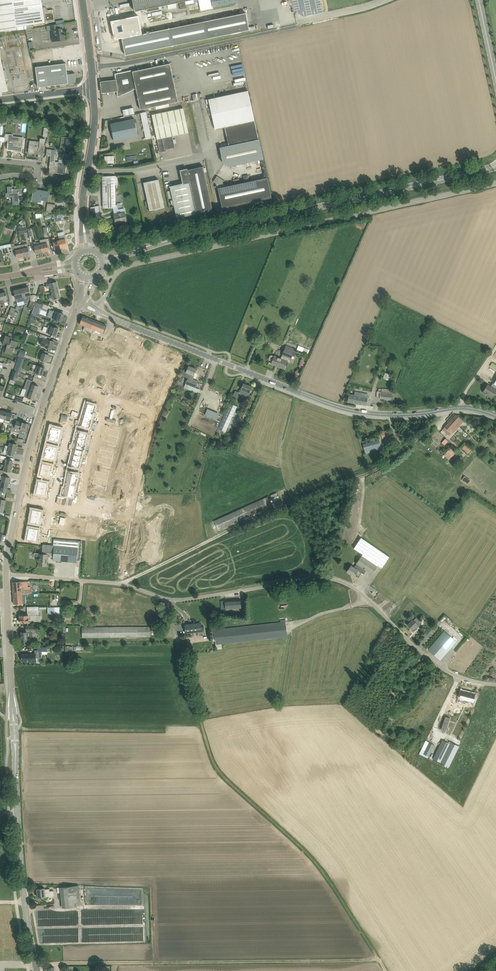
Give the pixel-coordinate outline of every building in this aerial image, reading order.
[(14,12),(43,8),(42,0),(13,0),(14,12)] [(135,11),(189,0),(133,0),(135,11)] [(45,23),(55,21),(53,9),(46,11),(45,8),(45,7),(43,8),(45,23)] [(43,8),(14,12),(17,30),(27,29),(26,25),(45,23),(43,8)] [(169,28),(172,46),(250,30),(246,12),(169,28)] [(117,39),(122,38),(142,34),(138,15),(113,20),(114,24),(112,25),(114,37),(114,38),(115,38),(115,39),(116,39),(117,39)] [(47,31),(51,30),(53,42),(65,40),(64,35),(64,36),(63,28),(58,29),(57,24),(47,26),(47,31)] [(63,85),(75,83),(76,83),(76,81),(75,73),(67,74),(66,63),(36,67),(38,87),(63,84),(63,85)] [(164,65),(135,71),(132,70),(115,74),(118,97),(136,89),(139,103),(141,110),(172,103),(178,101),(170,64),(164,65)] [(100,84),(102,96),(118,94),(117,82),(100,84)] [(250,99),(248,90),(208,99),(210,108),(250,99)] [(215,129),(225,127),(230,145),(259,139),(250,99),(210,108),(215,129)] [(125,115),(136,113),(134,107),(124,109),(125,115)] [(173,136),(189,132),(183,108),(152,115),(157,139),(160,152),(167,151),(166,149),(175,148),(173,136)] [(141,113),(146,139),(151,138),(146,111),(141,113)] [(114,141),(138,135),(134,119),(111,124),(114,141)] [(8,142),(8,145),(7,150),(8,150),(8,149),(18,151),(18,152),(22,152),(23,137),(19,137),(19,140),(12,140),(12,143),(8,142)] [(229,166),(263,159),(264,159),(260,139),(259,139),(230,145),(220,147),(223,163),(229,166)] [(30,140),(29,148),(29,153),(35,154),(35,153),(38,153),(38,156),(43,157),(45,143),(40,143),(40,141),(30,140)] [(50,167),(50,169),(49,172),(58,173),(59,162),(55,161),(56,154),(51,153),(52,149),(47,149),(46,156),(51,156),(50,166),(51,166),(51,168),(50,167)] [(59,162),(58,173),(66,174),(66,168),(67,168),(68,155),(63,155),(62,162),(59,162)] [(180,170),(183,184),(170,187),(177,218),(197,214),(213,211),(203,166),(188,169),(187,168),(180,170)] [(102,176),(103,208),(113,208),(116,208),(116,205),(115,176),(102,176)] [(268,177),(267,178),(226,186),(222,184),(224,180),(217,176),(214,181),(217,184),(215,187),(218,189),(222,208),(228,207),(229,208),(229,207),(235,205),(237,206),(237,205),(272,198),(269,182),(268,177)] [(159,179),(144,182),(150,212),(165,208),(159,179)] [(6,193),(6,197),(12,197),(13,206),(19,205),(18,194),(22,193),(22,188),(15,189),(15,190),(13,190),(13,189),(12,189),(12,186),(8,187),(8,192),(6,193)] [(34,188),(32,201),(41,202),(41,200),(48,201),(48,202),(50,190),(50,191),(43,190),(43,191),(34,189),(34,188)] [(56,204),(51,204),(48,203),(46,212),(54,213),(54,212),(56,204)] [(97,215),(97,218),(101,217),(99,205),(91,207),(93,216),(97,215)] [(126,220),(125,212),(114,214),(116,223),(126,220)] [(19,233),(27,232),(26,225),(18,227),(19,233)] [(59,240),(61,248),(67,246),(65,235),(64,235),(63,231),(58,233),(59,240)] [(61,248),(59,240),(56,241),(55,237),(52,237),(55,249),(61,248)] [(49,250),(48,246),(46,239),(44,239),(44,243),(41,244),(43,252),(49,250)] [(43,252),(41,244),(40,242),(37,243),(36,241),(33,242),(36,253),(43,252)] [(13,243),(0,246),(0,261),(1,261),(2,261),(4,260),(3,254),(13,252),(12,250),(11,247),(13,243)] [(14,243),(13,243),(11,247),(12,250),(15,249),(17,258),(24,256),(21,244),(15,246),(14,243)] [(30,255),(28,243),(21,244),(24,256),(30,255)] [(51,288),(51,290),(52,291),(59,290),(57,282),(50,283),(46,284),(47,288),(51,288)] [(31,295),(30,292),(29,287),(21,289),(24,301),(31,299),(31,300),(28,308),(33,309),(34,305),(34,306),(35,302),(32,301),(34,294),(31,295)] [(24,301),(21,289),(14,290),(16,299),(17,299),(17,302),(24,301)] [(59,290),(52,291),(52,295),(49,296),(50,300),(53,299),(60,298),(59,290)] [(35,302),(34,306),(35,306),(32,315),(36,316),(37,315),(38,315),(40,308),(42,308),(43,304),(35,302)] [(12,307),(9,315),(13,316),(12,319),(16,320),(16,318),(20,320),(22,315),(18,313),(19,312),(15,311),(16,309),(12,307)] [(64,314),(54,310),(51,318),(54,319),(61,322),(64,314)] [(106,325),(87,317),(83,316),(80,324),(85,326),(83,330),(92,333),(93,330),(103,333),(106,325)] [(49,334),(51,334),(56,336),(59,328),(49,325),(46,332),(49,333),(49,334)] [(6,335),(3,342),(4,342),(3,344),(5,345),(2,354),(4,355),(5,352),(12,354),(13,350),(15,351),(16,348),(16,349),(19,342),(12,340),(13,338),(6,335)] [(45,347),(47,347),(51,349),(54,341),(48,339),(48,340),(43,338),(41,345),(45,346),(45,347)] [(75,349),(85,353),(88,346),(90,347),(91,345),(85,343),(84,345),(78,343),(77,346),(77,345),(75,349)] [(308,353),(310,349),(299,345),(297,349),(308,353)] [(278,366),(284,369),(289,358),(291,359),(295,350),(286,346),(281,358),(275,356),(272,355),(270,355),(269,358),(270,360),(272,361),(271,364),(276,365),(278,366)] [(40,360),(42,360),(47,362),(49,355),(46,354),(47,351),(44,349),(40,360)] [(85,353),(75,349),(74,353),(75,353),(74,356),(80,358),(79,360),(85,362),(86,360),(83,359),(85,353)] [(19,356),(14,370),(22,373),(23,371),(21,370),(25,359),(19,356)] [(69,368),(79,372),(81,365),(72,362),(70,368),(69,368)] [(31,371),(38,373),(42,375),(45,368),(34,364),(32,368),(33,368),(31,371)] [(196,369),(189,366),(187,370),(185,369),(182,375),(188,378),(186,384),(196,388),(199,381),(192,378),(193,375),(194,375),(196,369)] [(69,368),(67,374),(77,378),(79,372),(69,368)] [(24,374),(22,373),(14,370),(14,371),(13,370),(10,379),(11,379),(13,380),(14,380),(15,378),(15,379),(16,378),(18,378),(19,376),(23,378),(24,374)] [(383,378),(389,381),(392,375),(386,372),(383,378)] [(27,390),(36,393),(38,386),(33,384),(29,383),(27,390)] [(240,393),(245,395),(248,396),(252,386),(244,383),(240,393)] [(492,398),(495,391),(495,390),(492,387),(487,384),(483,391),(487,394),(487,395),(492,398)] [(391,399),(392,394),(392,389),(382,388),(382,390),(381,390),(380,391),(377,391),(376,397),(380,398),(391,399)] [(27,390),(26,392),(24,396),(28,398),(34,400),(36,393),(27,390)] [(71,394),(62,391),(60,397),(69,400),(71,394)] [(347,402),(366,405),(370,406),(371,400),(368,399),(368,398),(367,398),(368,394),(355,392),(355,395),(349,394),(347,402)] [(69,400),(60,397),(58,403),(67,406),(69,400)] [(84,409),(94,412),(96,406),(92,405),(93,402),(87,401),(84,409)] [(226,432),(237,406),(229,403),(218,428),(226,432)] [(55,415),(64,417),(66,412),(56,409),(55,415)] [(84,409),(83,414),(92,417),(94,412),(84,409)] [(11,413),(11,412),(7,411),(5,419),(4,422),(9,424),(8,430),(11,431),(13,421),(11,420),(13,413),(11,413)] [(92,417),(83,414),(81,420),(91,423),(92,417)] [(456,414),(442,430),(449,436),(451,433),(452,434),(461,425),(464,421),(456,414)] [(63,423),(64,417),(55,415),(53,421),(63,423)] [(20,433),(23,421),(19,419),(18,421),(17,420),(16,422),(13,421),(11,431),(20,433)] [(89,428),(91,423),(81,420),(80,426),(89,428)] [(20,433),(25,435),(28,423),(27,423),(27,422),(23,421),(20,433)] [(106,428),(105,434),(118,438),(120,431),(121,428),(113,426),(112,429),(106,428)] [(62,429),(52,427),(52,429),(51,429),(50,433),(60,435),(62,429)] [(389,429),(381,432),(383,438),(391,436),(389,429)] [(142,439),(143,434),(134,431),(133,437),(142,439)] [(60,435),(50,433),(49,436),(50,437),(49,439),(58,441),(60,435)] [(103,440),(109,442),(117,444),(118,438),(105,434),(103,440)] [(378,440),(363,444),(365,451),(381,446),(378,440)] [(140,445),(131,442),(130,448),(139,450),(140,446),(140,445)] [(466,443),(462,448),(468,453),(472,449),(466,443)] [(57,447),(48,445),(47,448),(46,447),(46,451),(56,454),(57,447)] [(451,447),(444,455),(449,459),(456,452),(451,447)] [(115,453),(107,451),(101,449),(99,456),(113,459),(115,453)] [(56,454),(46,451),(45,455),(45,457),(54,460),(56,454)] [(127,459),(136,461),(137,456),(128,453),(127,459)] [(111,465),(113,459),(99,456),(98,462),(104,464),(111,465)] [(80,463),(71,460),(69,466),(79,469),(80,463)] [(4,467),(3,471),(4,471),(6,471),(11,472),(11,470),(12,470),(13,467),(5,465),(1,464),(1,467),(4,467)] [(95,471),(94,478),(108,481),(109,474),(101,472),(95,471)] [(106,487),(108,481),(94,478),(92,484),(99,485),(98,489),(106,490),(106,487)] [(1,491),(5,492),(6,489),(7,489),(8,486),(9,487),(9,483),(2,481),(1,484),(1,483),(0,485),(0,491),(1,491)] [(48,483),(39,481),(37,487),(47,489),(48,483)] [(47,489),(37,487),(36,493),(46,495),(47,489)] [(277,492),(272,494),(274,501),(280,498),(277,492)] [(269,496),(219,519),(214,521),(219,530),(223,528),(273,506),(269,496)] [(87,523),(86,530),(96,532),(97,525),(87,523)] [(103,528),(101,534),(104,535),(105,533),(115,535),(116,527),(106,525),(106,529),(103,528)] [(361,537),(354,548),(363,554),(362,555),(377,565),(378,564),(382,567),(390,556),(361,537)] [(39,558),(39,565),(47,566),(47,557),(53,557),(53,560),(76,562),(77,560),(80,560),(82,541),(54,539),(53,545),(43,544),(42,554),(35,553),(35,558),(39,558)] [(106,544),(105,550),(115,552),(116,548),(115,548),(116,546),(106,544)] [(115,556),(115,552),(105,550),(104,557),(114,558),(114,556),(115,556)] [(347,571),(354,576),(358,570),(364,574),(366,570),(372,574),(377,565),(362,555),(356,563),(357,564),(354,568),(351,565),(347,571)] [(109,563),(103,562),(102,565),(104,565),(102,575),(110,577),(112,567),(108,566),(109,563)] [(92,566),(82,565),(81,572),(91,573),(92,566)] [(27,581),(20,582),(13,582),(13,592),(22,592),(22,586),(27,585),(28,587),(30,587),(30,581),(27,581)] [(22,592),(13,592),(14,604),(23,603),(22,594),(31,593),(30,587),(28,587),(27,585),(22,586),(22,592)] [(241,600),(221,601),(221,609),(241,608),(241,600)] [(27,610),(28,615),(20,615),(20,617),(20,618),(20,619),(19,619),(19,621),(20,622),(29,622),(29,619),(34,619),(34,621),(39,621),(40,621),(41,620),(41,619),(41,618),(41,617),(41,616),(40,616),(39,615),(39,610),(38,610),(27,610)] [(422,623),(421,622),(417,618),(414,621),(413,620),(407,625),(413,630),(415,627),(416,628),(422,623)] [(213,629),(215,644),(288,636),(286,621),(213,629)] [(201,623),(185,625),(186,633),(205,631),(204,627),(201,627),(201,623)] [(31,641),(31,637),(32,637),(32,631),(37,631),(38,630),(37,626),(27,626),(27,627),(27,631),(21,632),(21,637),(21,641),(22,641),(22,645),(27,644),(27,641),(31,641)] [(82,627),(82,637),(151,637),(151,626),(82,627)] [(428,650),(435,655),(440,660),(457,641),(445,631),(428,650)] [(29,653),(22,654),(22,661),(29,661),(30,663),(36,662),(36,658),(42,657),(42,651),(47,651),(47,647),(42,646),(41,646),(39,646),(39,650),(36,650),(36,654),(29,654),(29,653)] [(417,656),(404,668),(410,674),(422,662),(417,656)] [(476,694),(462,690),(460,698),(460,700),(466,702),(467,700),(474,701),(476,694)] [(429,756),(435,745),(429,742),(423,753),(429,756)] [(459,746),(451,742),(441,762),(449,766),(459,746)] [(60,887),(62,907),(77,906),(77,902),(81,901),(79,885),(60,887)] [(45,888),(37,889),(38,897),(46,897),(54,896),(54,891),(50,891),(50,889),(45,889),(45,888)]
